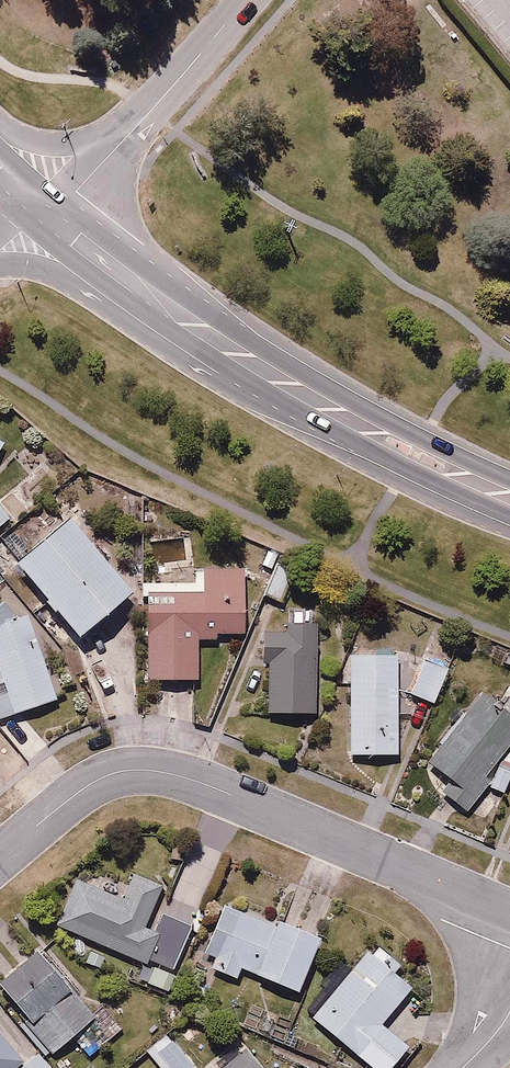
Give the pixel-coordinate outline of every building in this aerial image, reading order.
[(0,433),(0,453),(8,437),(0,433)] [(3,520),(11,529),(19,522),(0,502),(0,523),(3,520)] [(136,585),(70,509),(30,544),(17,529),(2,541),(82,633),(136,585)] [(2,544),(0,545),(0,568),(7,576),(20,566),(2,544)] [(273,570),(264,590),(281,598),(297,562),(269,549),(262,564),(273,570)] [(252,629),(250,565),(196,567),(197,581),(143,583),(146,675),(200,673),(198,631),(252,629)] [(320,710),(323,607),(290,606),(290,617),(271,616),(271,624),(266,629),(262,654),(270,656),(268,708),(320,710)] [(0,620),(0,658),(1,660),(0,661),(0,716),(62,692),(29,609),(0,620)] [(397,646),(350,649),(355,763),(402,761),(397,646)] [(451,663),(425,653),(410,691),(436,701),(451,663)] [(502,792),(509,781),(509,747),(508,746),(509,743),(509,709),(482,686),(426,755),(454,777),(444,790),(468,810),(491,783),(502,792)] [(147,960),(172,970),(191,926),(162,913),(155,931),(145,927),(160,885),(132,874),(122,899),(74,880),(56,924),(144,963),(147,960)] [(297,990),(318,940),(221,904),(205,952),(215,956),(212,965),(235,976),(239,969),(297,990)] [(412,985),(366,948),(311,1018),(374,1067),(391,1067),(407,1047),(380,1026),(412,985)] [(33,951),(0,979),(0,988),(26,1020),(23,1023),(50,1053),(91,1015),(33,951)] [(103,957),(88,951),(84,963),(98,968),(103,957)] [(173,976),(153,967),(146,983),(167,992),(173,976)] [(23,1062),(0,1035),(0,1067),(16,1067),(23,1062)] [(147,1052),(159,1067),(193,1067),(194,1067),(167,1037),(147,1052)] [(243,1049),(221,1067),(259,1067),(243,1049)] [(37,1053),(19,1067),(49,1067),(37,1053)]
